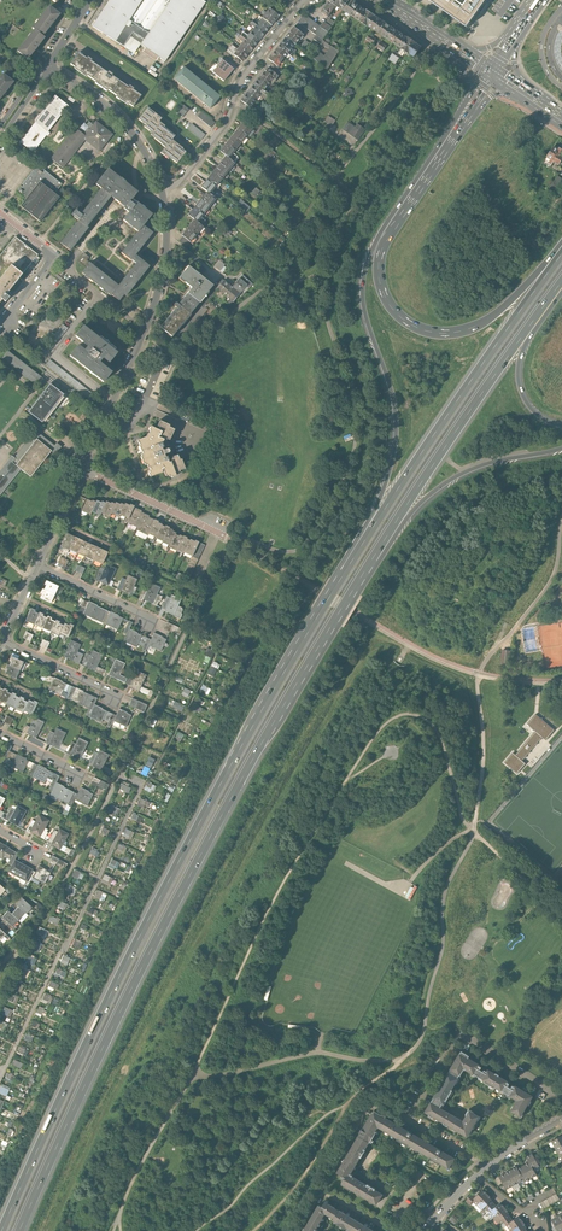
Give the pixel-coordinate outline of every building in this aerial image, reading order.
[(115,43),(144,0),(110,0),(91,28),(115,43)] [(172,0),(144,0),(115,43),(135,56),(142,46),(172,0)] [(142,46),(165,62),(204,3),(200,0),(172,0),(142,46)] [(330,1),(336,5),(343,10),(350,0),(331,0),(330,1)] [(351,16),(359,5),(355,2),(353,0),(350,0),(343,10),(351,16)] [(469,26),(488,0),(432,0),(450,13),(469,26)] [(331,13),(336,5),(330,1),(322,13),(330,18),(332,14),(331,13)] [(351,16),(360,21),(367,10),(359,5),(351,16)] [(35,30),(44,37),(61,15),(50,6),(33,28),(35,30)] [(269,9),(262,18),(271,26),(278,16),(269,9)] [(375,16),(367,10),(360,21),(368,27),(375,16)] [(298,22),(315,35),(321,27),(303,14),(298,22)] [(368,27),(376,32),(383,22),(375,16),(368,27)] [(262,18),(256,25),(265,33),(271,26),(262,18)] [(330,19),(326,24),(332,28),(335,23),(330,19)] [(260,39),(265,33),(256,25),(252,22),(251,24),(255,27),(251,32),(260,39)] [(329,32),(332,28),(326,24),(324,22),(321,27),(329,32)] [(392,27),(383,22),(376,32),(385,38),(392,27)] [(329,32),(321,27),(315,35),(316,35),(323,40),(329,32)] [(385,38),(393,44),(400,33),(392,27),(385,38)] [(293,28),(285,37),(295,44),(302,35),(293,28)] [(35,30),(18,52),(29,60),(46,38),(44,37),(35,30)] [(242,34),(240,36),(254,47),(260,39),(251,32),(247,38),(242,34)] [(393,44),(401,49),(408,38),(400,33),(393,44)] [(316,35),(314,39),(329,50),(324,56),(317,51),(312,58),(327,69),(339,52),(323,40),(316,35)] [(376,39),(370,35),(365,42),(367,44),(369,41),(373,44),(376,39)] [(243,42),(240,46),(249,54),(254,47),(240,36),(239,38),(243,42)] [(285,37),(280,44),(289,51),(291,49),(295,44),(285,37)] [(422,47),(408,38),(401,49),(404,51),(415,58),(422,47)] [(305,40),(301,46),(304,49),(309,43),(305,40)] [(380,42),(377,47),(383,51),(386,46),(380,42)] [(280,44),(274,51),(284,58),(288,53),(289,51),(280,44)] [(236,52),(237,49),(232,45),(227,51),(233,56),(234,55),(236,52)] [(234,55),(236,57),(241,61),(242,61),(249,54),(240,46),(237,49),(236,52),(234,55)] [(398,54),(395,52),(391,57),(397,61),(404,51),(401,49),(398,54)] [(268,59),(272,62),(277,66),(284,58),(274,51),(268,59)] [(78,53),(70,64),(75,67),(74,68),(86,76),(87,75),(91,78),(99,67),(90,61),(91,60),(87,57),(86,58),(78,53)] [(213,72),(224,81),(234,69),(222,60),(213,72)] [(107,73),(99,67),(91,78),(96,81),(95,82),(107,90),(108,89),(112,92),(120,81),(112,76),(113,74),(109,71),(107,73)] [(183,67),(173,79),(209,109),(219,97),(183,67)] [(267,68),(265,71),(272,77),(275,74),(273,72),(267,68)] [(273,78),(272,77),(265,71),(259,79),(267,86),(273,78)] [(0,80),(0,100),(14,82),(4,74),(0,80)] [(263,91),(267,86),(259,79),(253,86),(267,97),(268,95),(263,91)] [(128,87),(120,81),(112,92),(117,95),(116,97),(128,105),(129,103),(134,107),(141,96),(133,90),(134,88),(129,85),(128,87)] [(267,98),(267,97),(253,86),(247,93),(256,100),(260,95),(266,100),(267,98)] [(252,105),(256,100),(247,93),(241,102),(257,114),(261,109),(257,106),(256,108),(252,105)] [(35,122),(36,122),(48,132),(68,106),(56,96),(35,122)] [(345,104),(340,100),(337,105),(342,109),(345,104)] [(382,100),(374,111),(377,113),(385,101),(383,100),(383,101),(382,100)] [(183,105),(177,113),(182,118),(189,109),(183,105)] [(146,131),(155,138),(163,127),(164,126),(158,122),(161,118),(148,108),(138,120),(144,125),(143,127),(147,130),(146,131)] [(215,123),(201,112),(197,117),(211,128),(215,123)] [(329,116),(325,121),(332,126),(335,121),(329,116)] [(245,120),(239,128),(248,135),(254,127),(245,120)] [(50,133),(48,132),(36,122),(20,142),(33,152),(46,135),(47,136),(50,133)] [(80,123),(52,158),(64,168),(86,140),(100,151),(113,135),(97,122),(94,125),(90,122),(87,125),(85,123),(83,126),(80,123)] [(343,130),(351,135),(356,128),(348,123),(343,130)] [(205,135),(192,124),(188,129),(201,140),(205,135)] [(358,125),(356,128),(351,135),(357,140),(365,130),(358,125)] [(174,136),(163,127),(155,138),(154,139),(164,147),(160,152),(168,159),(170,157),(177,163),(185,152),(181,149),(182,148),(171,140),(174,136)] [(239,128),(233,135),(241,142),(248,135),(239,128)] [(233,135),(226,143),(235,150),(241,142),(233,135)] [(280,143),(275,138),(270,144),(275,148),(280,143)] [(229,158),(235,150),(226,143),(220,151),(226,156),(229,158)] [(554,145),(547,157),(551,159),(549,162),(552,164),(553,161),(558,164),(561,159),(561,150),(554,145)] [(226,156),(220,164),(228,171),(234,163),(229,158),(226,156)] [(24,197),(18,206),(41,222),(59,196),(55,193),(62,183),(35,164),(16,192),(24,197)] [(220,164),(214,172),(222,178),(228,171),(220,164)] [(97,184),(102,189),(111,196),(126,208),(132,200),(138,193),(109,169),(97,184)] [(214,172),(207,179),(216,186),(222,178),(214,172)] [(558,176),(549,189),(552,191),(561,179),(558,176)] [(209,194),(216,186),(207,179),(201,187),(207,192),(209,194)] [(86,227),(111,196),(102,189),(81,214),(75,210),(72,215),(78,220),(60,243),(69,250),(87,228),(86,227)] [(207,192),(201,200),(209,207),(216,199),(209,194),(207,192)] [(124,220),(139,232),(122,253),(131,261),(132,260),(135,256),(152,233),(143,226),(152,215),(137,203),(137,204),(132,200),(126,208),(125,209),(130,213),(124,220)] [(203,214),(209,207),(201,200),(195,207),(203,214)] [(248,207),(243,203),(239,209),(246,214),(248,211),(245,210),(248,207)] [(197,222),(203,214),(195,207),(188,215),(194,220),(197,222)] [(194,220),(188,228),(197,234),(203,227),(197,222),(194,220)] [(191,242),(197,234),(188,228),(182,235),(183,236),(190,242),(191,242)] [(178,241),(185,247),(190,242),(183,236),(178,241)] [(12,266),(22,274),(37,254),(15,237),(0,256),(0,281),(12,266)] [(136,264),(118,287),(112,295),(119,301),(123,295),(125,297),(149,267),(135,256),(132,260),(136,264)] [(219,260),(214,266),(222,273),(226,268),(224,266),(225,265),(219,260)] [(110,295),(112,295),(118,287),(89,263),(81,273),(110,295)] [(22,274),(12,266),(0,281),(0,301),(1,300),(3,302),(7,297),(5,295),(22,274)] [(193,288),(188,293),(200,303),(214,286),(189,266),(180,278),(193,288)] [(239,279),(232,287),(240,294),(247,285),(239,279)] [(231,305),(240,294),(232,287),(224,281),(217,289),(231,300),(228,303),(231,305)] [(188,293),(179,304),(191,314),(200,303),(188,293)] [(172,337),(191,314),(179,304),(161,328),(172,337)] [(68,329),(63,324),(40,352),(46,356),(68,329)] [(70,356),(104,383),(112,373),(99,363),(103,358),(109,363),(117,354),(84,326),(76,336),(88,346),(84,351),(78,346),(70,356)] [(41,377),(8,351),(2,359),(35,384),(41,377)] [(95,395),(50,360),(46,365),(91,401),(95,395)] [(50,384),(28,411),(42,422),(64,394),(56,388),(50,384)] [(162,448),(161,444),(163,440),(166,441),(167,439),(169,440),(174,430),(168,427),(169,425),(159,421),(157,426),(159,427),(158,431),(150,427),(148,431),(150,431),(148,435),(146,434),(145,438),(137,441),(138,443),(139,446),(138,447),(140,451),(141,451),(142,454),(140,455),(141,457),(140,457),(143,465),(144,464),(144,466),(146,465),(147,469),(149,468),(150,471),(148,472),(149,474),(148,474),(149,478),(162,473),(161,471),(163,470),(165,477),(169,476),(169,478),(171,477),(172,478),(176,477),(175,474),(180,472),(179,471),(182,470),(183,470),(185,469),(181,459),(180,460),(178,455),(172,457),(174,461),(168,463),(166,458),(164,458),(163,455),(168,453),(169,452),(168,450),(167,450),(162,451),(161,448),(162,448)] [(11,461),(21,468),(31,476),(52,450),(55,453),(61,446),(57,442),(55,445),(36,430),(14,457),(11,461)] [(21,468),(11,461),(14,457),(12,455),(0,470),(0,494),(21,468)] [(90,515),(91,512),(96,502),(92,500),(91,502),(87,499),(82,511),(90,515)] [(100,516),(101,513),(105,503),(102,501),(101,502),(96,500),(96,502),(91,512),(100,516)] [(109,517),(110,514),(115,504),(111,502),(111,503),(106,501),(105,503),(101,513),(109,517)] [(119,518),(120,515),(125,505),(121,503),(120,504),(116,502),(115,504),(110,514),(119,518)] [(120,515),(129,519),(134,508),(134,506),(130,504),(130,505),(125,503),(125,505),(120,515)] [(127,523),(139,528),(145,514),(141,513),(142,512),(134,508),(129,519),(127,523)] [(147,536),(148,534),(154,521),(149,518),(149,517),(145,514),(139,528),(137,531),(147,536)] [(148,534),(156,537),(161,525),(162,524),(158,523),(158,521),(155,519),(154,521),(148,534)] [(156,538),(163,542),(169,528),(169,527),(166,526),(165,527),(161,525),(156,537),(156,538)] [(163,543),(170,546),(175,534),(176,533),(172,531),(172,530),(169,528),(163,542),(163,543)] [(69,550),(69,549),(75,537),(67,533),(61,546),(69,550)] [(177,551),(177,550),(183,537),(179,535),(179,536),(175,534),(170,546),(169,548),(177,551)] [(185,553),(190,540),(186,539),(187,537),(183,536),(183,537),(177,550),(185,553)] [(83,541),(75,537),(69,549),(78,553),(83,541)] [(191,540),(190,540),(185,553),(192,556),(198,542),(195,540),(194,542),(191,540)] [(92,544),(83,541),(78,553),(86,557),(92,544)] [(205,545),(198,542),(192,556),(183,576),(190,579),(205,545)] [(100,548),(92,544),(86,557),(94,561),(100,548)] [(108,552),(100,548),(94,561),(102,565),(108,552)] [(68,560),(60,557),(57,562),(62,565),(61,567),(63,569),(65,566),(68,560)] [(199,583),(205,586),(215,563),(210,560),(199,583)] [(77,565),(74,571),(84,575),(86,569),(77,565)] [(104,570),(99,581),(108,585),(115,569),(106,565),(104,570)] [(98,582),(99,581),(104,570),(100,568),(94,580),(98,582)] [(137,579),(128,575),(123,585),(120,591),(130,595),(137,579)] [(47,585),(44,590),(55,595),(59,586),(46,580),(45,584),(47,585)] [(151,583),(147,590),(143,599),(157,605),(158,601),(160,602),(162,597),(157,594),(160,587),(151,583)] [(142,601),(143,599),(147,590),(144,588),(139,599),(142,601)] [(51,603),(55,595),(44,590),(43,589),(41,593),(43,593),(41,598),(51,603)] [(181,599),(171,595),(170,598),(164,610),(164,611),(180,619),(182,615),(181,613),(182,610),(181,608),(178,606),(181,599)] [(161,608),(164,610),(170,598),(167,596),(161,608)] [(77,610),(84,613),(89,602),(82,599),(77,610)] [(84,613),(102,622),(108,611),(108,610),(97,605),(89,601),(89,602),(84,613)] [(26,621),(34,624),(39,613),(35,611),(35,610),(31,608),(26,621)] [(102,622),(106,624),(111,612),(108,611),(102,622)] [(118,629),(123,620),(123,618),(124,617),(119,615),(120,615),(111,611),(111,612),(106,624),(118,629)] [(40,612),(39,613),(34,624),(43,628),(47,617),(43,615),(44,614),(40,612)] [(48,616),(47,617),(43,628),(51,632),(56,621),(51,619),(52,618),(48,616)] [(56,620),(56,621),(51,632),(59,635),(60,634),(64,625),(59,623),(60,621),(56,620)] [(124,632),(127,634),(130,628),(133,622),(129,620),(124,632)] [(164,629),(170,632),(171,630),(177,632),(177,633),(180,634),(182,630),(182,629),(167,622),(164,629)] [(65,623),(64,625),(60,634),(68,637),(74,625),(70,623),(69,625),(65,623)] [(138,632),(130,628),(127,634),(124,641),(137,647),(138,644),(142,635),(137,633),(138,632)] [(26,632),(23,638),(30,641),(33,635),(26,632)] [(155,632),(151,639),(149,645),(162,651),(167,639),(162,637),(163,636),(155,632)] [(151,639),(142,635),(138,644),(143,647),(142,650),(146,652),(149,645),(151,639)] [(43,639),(40,646),(47,649),(50,642),(43,639)] [(71,641),(64,656),(73,661),(78,651),(80,645),(71,641)] [(93,650),(91,655),(86,667),(104,676),(105,675),(107,670),(97,666),(103,655),(93,650)] [(83,654),(78,651),(73,661),(79,664),(83,654)] [(82,665),(86,667),(91,655),(87,654),(82,665)] [(12,660),(9,665),(19,670),(23,661),(11,656),(10,660),(12,660)] [(108,676),(116,659),(113,657),(107,670),(105,675),(108,676)] [(126,663),(116,659),(108,676),(125,683),(127,678),(120,675),(126,663)] [(208,674),(214,676),(217,669),(220,663),(214,661),(208,674)] [(16,678),(19,670),(9,665),(7,665),(6,668),(8,669),(5,674),(16,678)] [(137,671),(134,676),(130,686),(129,687),(151,697),(154,692),(150,690),(150,691),(141,687),(146,675),(137,671)] [(47,675),(44,681),(51,684),(54,678),(47,675)] [(55,677),(54,678),(51,684),(49,690),(65,697),(67,693),(63,691),(67,683),(62,681),(63,680),(55,677)] [(67,698),(71,700),(76,688),(72,686),(67,698)] [(71,700),(83,706),(89,694),(84,692),(84,691),(76,687),(76,688),(71,700)] [(4,689),(0,696),(0,701),(6,704),(12,693),(7,691),(8,690),(4,688),(4,689)] [(6,704),(15,708),(20,698),(16,696),(17,694),(13,692),(12,693),(6,704)] [(83,706),(89,708),(95,697),(89,694),(83,706)] [(23,712),(24,710),(28,702),(24,699),(24,698),(21,696),(20,698),(15,708),(23,712)] [(95,697),(89,708),(92,710),(95,704),(98,698),(95,697)] [(148,705),(132,698),(129,705),(144,712),(148,705)] [(29,700),(28,702),(24,710),(32,714),(38,702),(34,700),(33,702),(29,700)] [(102,723),(103,720),(107,711),(102,709),(103,708),(95,704),(92,710),(89,717),(102,723)] [(192,704),(190,710),(197,712),(199,706),(192,704)] [(120,708),(116,715),(114,721),(126,727),(132,715),(127,713),(128,712),(120,708)] [(111,727),(114,721),(116,715),(107,711),(103,720),(109,722),(107,726),(111,727)] [(541,719),(536,714),(527,724),(536,731),(516,755),(513,752),(504,763),(510,768),(517,774),(526,764),(522,760),(542,737),(546,741),(555,730),(541,719)] [(7,715),(4,722),(10,725),(13,718),(7,715)] [(44,722),(35,718),(30,726),(27,733),(36,738),(44,722)] [(66,733),(57,729),(55,733),(49,744),(58,749),(66,733)] [(45,743),(49,744),(55,733),(51,731),(45,743)] [(88,742),(79,738),(76,744),(71,753),(80,758),(88,742)] [(70,755),(71,753),(76,744),(72,742),(66,753),(70,755)] [(2,755),(13,761),(17,754),(10,751),(12,746),(8,744),(2,755)] [(109,755),(100,750),(98,753),(92,764),(92,766),(101,770),(103,765),(109,755)] [(89,763),(92,764),(98,753),(95,751),(89,763)] [(23,772),(29,761),(24,758),(25,757),(17,754),(13,761),(11,766),(23,772)] [(29,775),(32,777),(38,766),(34,764),(29,775)] [(39,764),(38,766),(32,777),(45,783),(47,778),(50,772),(46,769),(47,768),(39,764)] [(116,771),(103,765),(101,770),(113,777),(116,771)] [(47,778),(53,781),(56,774),(50,772),(47,778)] [(50,787),(54,789),(57,783),(60,776),(56,774),(53,781),(50,787)] [(94,777),(91,784),(103,790),(103,789),(106,790),(109,785),(94,777)] [(147,781),(144,789),(152,793),(156,785),(147,781)] [(64,786),(57,783),(54,789),(51,795),(69,804),(74,792),(64,787),(64,786)] [(121,789),(128,792),(130,787),(123,783),(121,789)] [(81,787),(78,794),(75,800),(87,806),(93,794),(89,792),(89,791),(81,787)] [(72,806),(75,800),(78,794),(74,792),(69,804),(72,806)] [(143,806),(146,800),(140,797),(137,804),(143,806)] [(26,810),(17,805),(15,810),(9,820),(18,825),(26,810)] [(115,815),(117,807),(112,805),(109,813),(115,815)] [(9,821),(9,820),(15,810),(12,808),(5,819),(9,821)] [(131,817),(140,822),(143,817),(133,812),(131,817)] [(36,822),(31,831),(40,836),(49,820),(39,815),(36,822)] [(29,833),(31,831),(36,822),(32,820),(26,831),(29,833)] [(123,836),(129,837),(131,829),(125,827),(123,836)] [(55,846),(60,849),(65,841),(68,834),(60,829),(58,832),(52,843),(51,844),(53,845),(52,846),(54,847),(55,846)] [(48,841),(52,843),(58,832),(54,830),(48,841)] [(67,842),(65,841),(60,849),(60,850),(72,857),(75,851),(72,849),(71,850),(66,847),(66,846),(67,842)] [(3,859),(5,856),(11,859),(15,851),(9,848),(10,847),(0,842),(0,857),(3,859)] [(118,843),(115,851),(124,854),(126,846),(118,843)] [(91,854),(97,857),(100,851),(93,848),(91,854)] [(19,853),(15,851),(11,859),(9,863),(12,865),(15,860),(19,853)] [(55,866),(59,859),(53,855),(50,862),(55,866)] [(116,870),(120,861),(111,858),(108,866),(116,870)] [(32,869),(15,860),(12,865),(9,871),(26,881),(32,870),(32,869)] [(40,865),(36,872),(33,878),(45,884),(51,873),(46,870),(47,869),(40,865)] [(36,872),(32,870),(26,881),(30,883),(33,878),(36,872)] [(72,875),(81,878),(83,873),(74,870),(72,875)] [(109,885),(113,877),(104,874),(101,881),(109,885)] [(74,894),(76,888),(67,884),(64,891),(74,894)] [(97,889),(94,897),(104,901),(107,893),(97,889)] [(16,904),(18,906),(25,912),(26,914),(33,907),(23,898),(16,904)] [(65,909),(67,903),(60,900),(58,906),(65,909)] [(18,920),(25,912),(18,906),(12,914),(18,920)] [(90,906),(87,912),(92,915),(95,909),(90,906)] [(19,920),(18,920),(12,914),(8,910),(2,917),(13,927),(19,920)] [(51,915),(48,920),(55,923),(58,918),(51,915)] [(81,923),(79,931),(84,933),(87,925),(81,923)] [(71,947),(79,950),(82,941),(74,938),(71,947)] [(40,950),(42,943),(35,941),(32,948),(40,950)] [(28,954),(26,961),(34,965),(37,958),(28,954)] [(63,954),(60,962),(67,964),(70,957),(63,954)] [(54,974),(63,977),(66,971),(57,967),(54,974)] [(45,993),(41,1000),(47,1003),(50,995),(45,993)] [(15,1003),(18,997),(11,994),(8,1000),(15,1003)] [(35,1014),(40,1016),(44,1008),(39,1005),(35,1014)] [(10,1017),(13,1010),(3,1006),(0,1013),(10,1017)] [(26,1033),(23,1038),(31,1042),(34,1037),(26,1033)] [(17,1051),(26,1055),(29,1049),(20,1046),(17,1051)] [(473,1073),(477,1075),(480,1070),(481,1067),(479,1066),(479,1065),(468,1058),(469,1056),(461,1051),(448,1073),(457,1078),(459,1075),(460,1075),(464,1069),(465,1070),(465,1069),(473,1074),(473,1073)] [(12,1064),(20,1068),(23,1063),(14,1059),(12,1064)] [(502,1090),(507,1093),(510,1088),(508,1087),(509,1084),(508,1083),(508,1081),(488,1070),(487,1072),(484,1070),(483,1072),(480,1070),(477,1075),(484,1079),(483,1080),(502,1091),(502,1090)] [(4,1079),(12,1083),(15,1076),(7,1072),(4,1079)] [(458,1078),(457,1078),(448,1073),(431,1103),(440,1108),(442,1104),(443,1104),(445,1101),(446,1101),(452,1091),(451,1090),(458,1078)] [(6,1096),(9,1089),(1,1085),(0,1087),(0,1093),(6,1096)] [(511,1089),(510,1088),(507,1093),(511,1095),(511,1096),(518,1100),(511,1111),(521,1117),(533,1096),(516,1086),(515,1087),(513,1086),(511,1089)] [(457,1131),(463,1121),(440,1108),(431,1103),(425,1112),(457,1131)] [(365,1126),(359,1137),(369,1142),(370,1143),(376,1133),(375,1133),(378,1128),(398,1139),(397,1140),(408,1147),(409,1146),(430,1158),(429,1159),(440,1166),(441,1164),(449,1169),(455,1159),(438,1149),(420,1139),(403,1128),(385,1118),(387,1116),(381,1115),(374,1111),(365,1126)] [(469,1111),(463,1121),(457,1131),(467,1137),(479,1116),(469,1111)] [(556,1147),(561,1144),(561,1135),(552,1141),(556,1147)] [(364,1151),(369,1142),(359,1137),(337,1174),(345,1179),(348,1174),(349,1175),(359,1158),(360,1159),(365,1151),(364,1151)] [(532,1153),(533,1154),(535,1158),(541,1154),(538,1149),(532,1153)] [(527,1157),(530,1163),(534,1170),(540,1167),(535,1158),(533,1154),(527,1157)] [(530,1163),(524,1166),(531,1179),(537,1175),(534,1170),(530,1163)] [(525,1182),(531,1179),(524,1166),(518,1169),(524,1180),(525,1182)] [(517,1167),(511,1171),(518,1183),(524,1180),(518,1169),(517,1167)] [(512,1186),(518,1183),(511,1171),(505,1174),(512,1186)] [(342,1184),(354,1191),(359,1181),(349,1175),(348,1174),(345,1179),(342,1184)] [(507,1190),(512,1186),(505,1174),(500,1177),(503,1183),(507,1190)] [(367,1185),(359,1181),(354,1191),(377,1205),(382,1195),(375,1190),(376,1189),(368,1184),(367,1185)] [(473,1201),(477,1205),(488,1195),(485,1192),(484,1193),(482,1191),(475,1197),(473,1199),(474,1200),(473,1201)] [(540,1203),(544,1209),(561,1199),(560,1196),(558,1197),(556,1194),(540,1203)] [(469,1205),(473,1201),(474,1200),(473,1199),(475,1197),(472,1195),(465,1201),(469,1205)] [(490,1197),(488,1195),(477,1205),(482,1210),(486,1206),(491,1201),(492,1200),(489,1198),(490,1197)] [(486,1206),(491,1211),(496,1207),(491,1201),(486,1206)] [(314,1230),(325,1212),(334,1218),(333,1220),(353,1230),(375,1230),(366,1226),(347,1215),(328,1203),(325,1202),(322,1207),(319,1205),(303,1230),(315,1230),(314,1230)] [(489,1212),(494,1218),(505,1208),(503,1206),(502,1207),(499,1204),(496,1207),(491,1211),(489,1212)] [(507,1211),(505,1208),(494,1218),(498,1223),(502,1220),(508,1215),(509,1214),(506,1212),(507,1211)] [(454,1215),(448,1221),(454,1225),(459,1220),(454,1215)] [(502,1220),(507,1225),(513,1221),(508,1215),(502,1220)] [(507,1225),(510,1230),(522,1222),(521,1219),(520,1220),(518,1217),(513,1221),(507,1225)] [(557,1217),(552,1220),(556,1227),(558,1230),(561,1230),(561,1225),(557,1217)] [(522,1222),(510,1230),(511,1230),(521,1230),(525,1228),(526,1228),(524,1225),(522,1222)]
